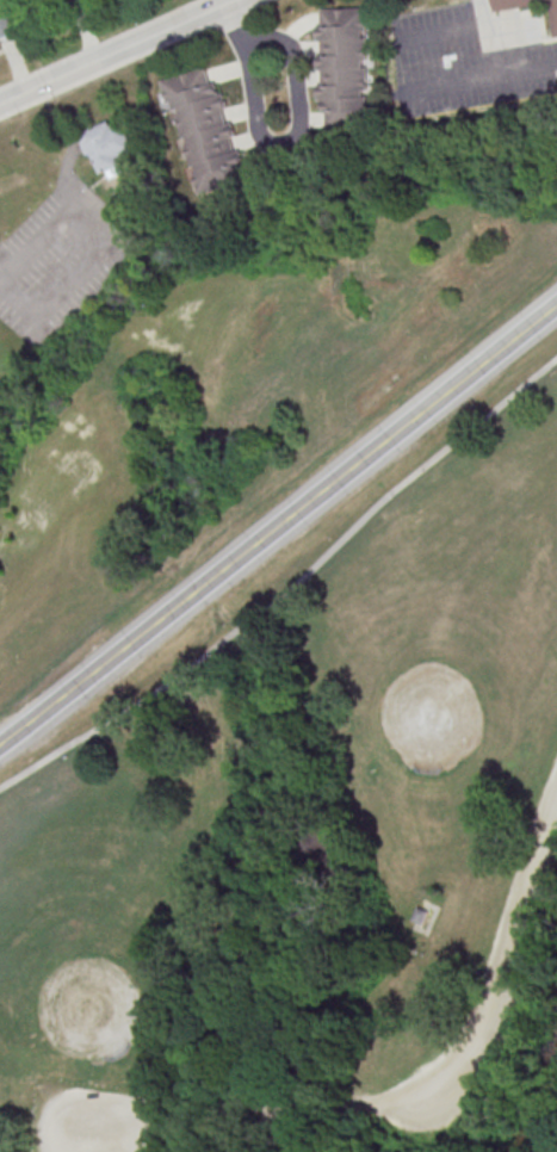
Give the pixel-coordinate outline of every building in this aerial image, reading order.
[(498,12),(551,4),(556,38),(556,0),(496,0),(498,12)] [(371,8),(320,8),(321,129),(372,129),(371,8)] [(15,34),(9,14),(0,17),(0,38),(15,34)] [(195,196),(245,184),(216,66),(166,78),(195,196)] [(96,177),(119,167),(116,159),(135,152),(120,116),(79,133),(96,177)] [(420,906),(425,909),(431,911),(425,925),(419,923),(414,921),(420,906)]
